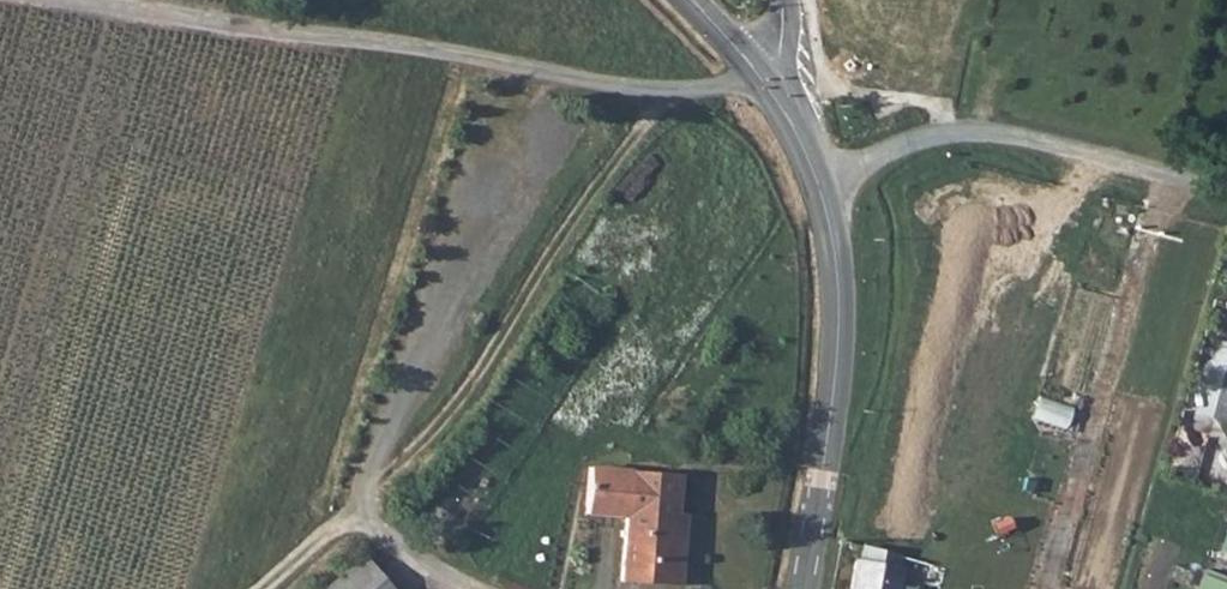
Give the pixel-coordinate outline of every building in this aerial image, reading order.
[(589,509),(628,512),(624,576),(683,580),(687,528),(679,527),(681,470),(592,463),(589,509)] [(851,574),(848,588),(895,588),(899,566),(895,565),(898,554),(861,543),(858,559),(864,560),(863,576),(851,574)] [(854,558),(851,574),(863,576),(864,560),(858,559),(854,558)] [(377,563),(348,588),(402,588),(377,563)] [(1201,569),(1193,588),(1226,588),(1226,579),(1201,569)]
